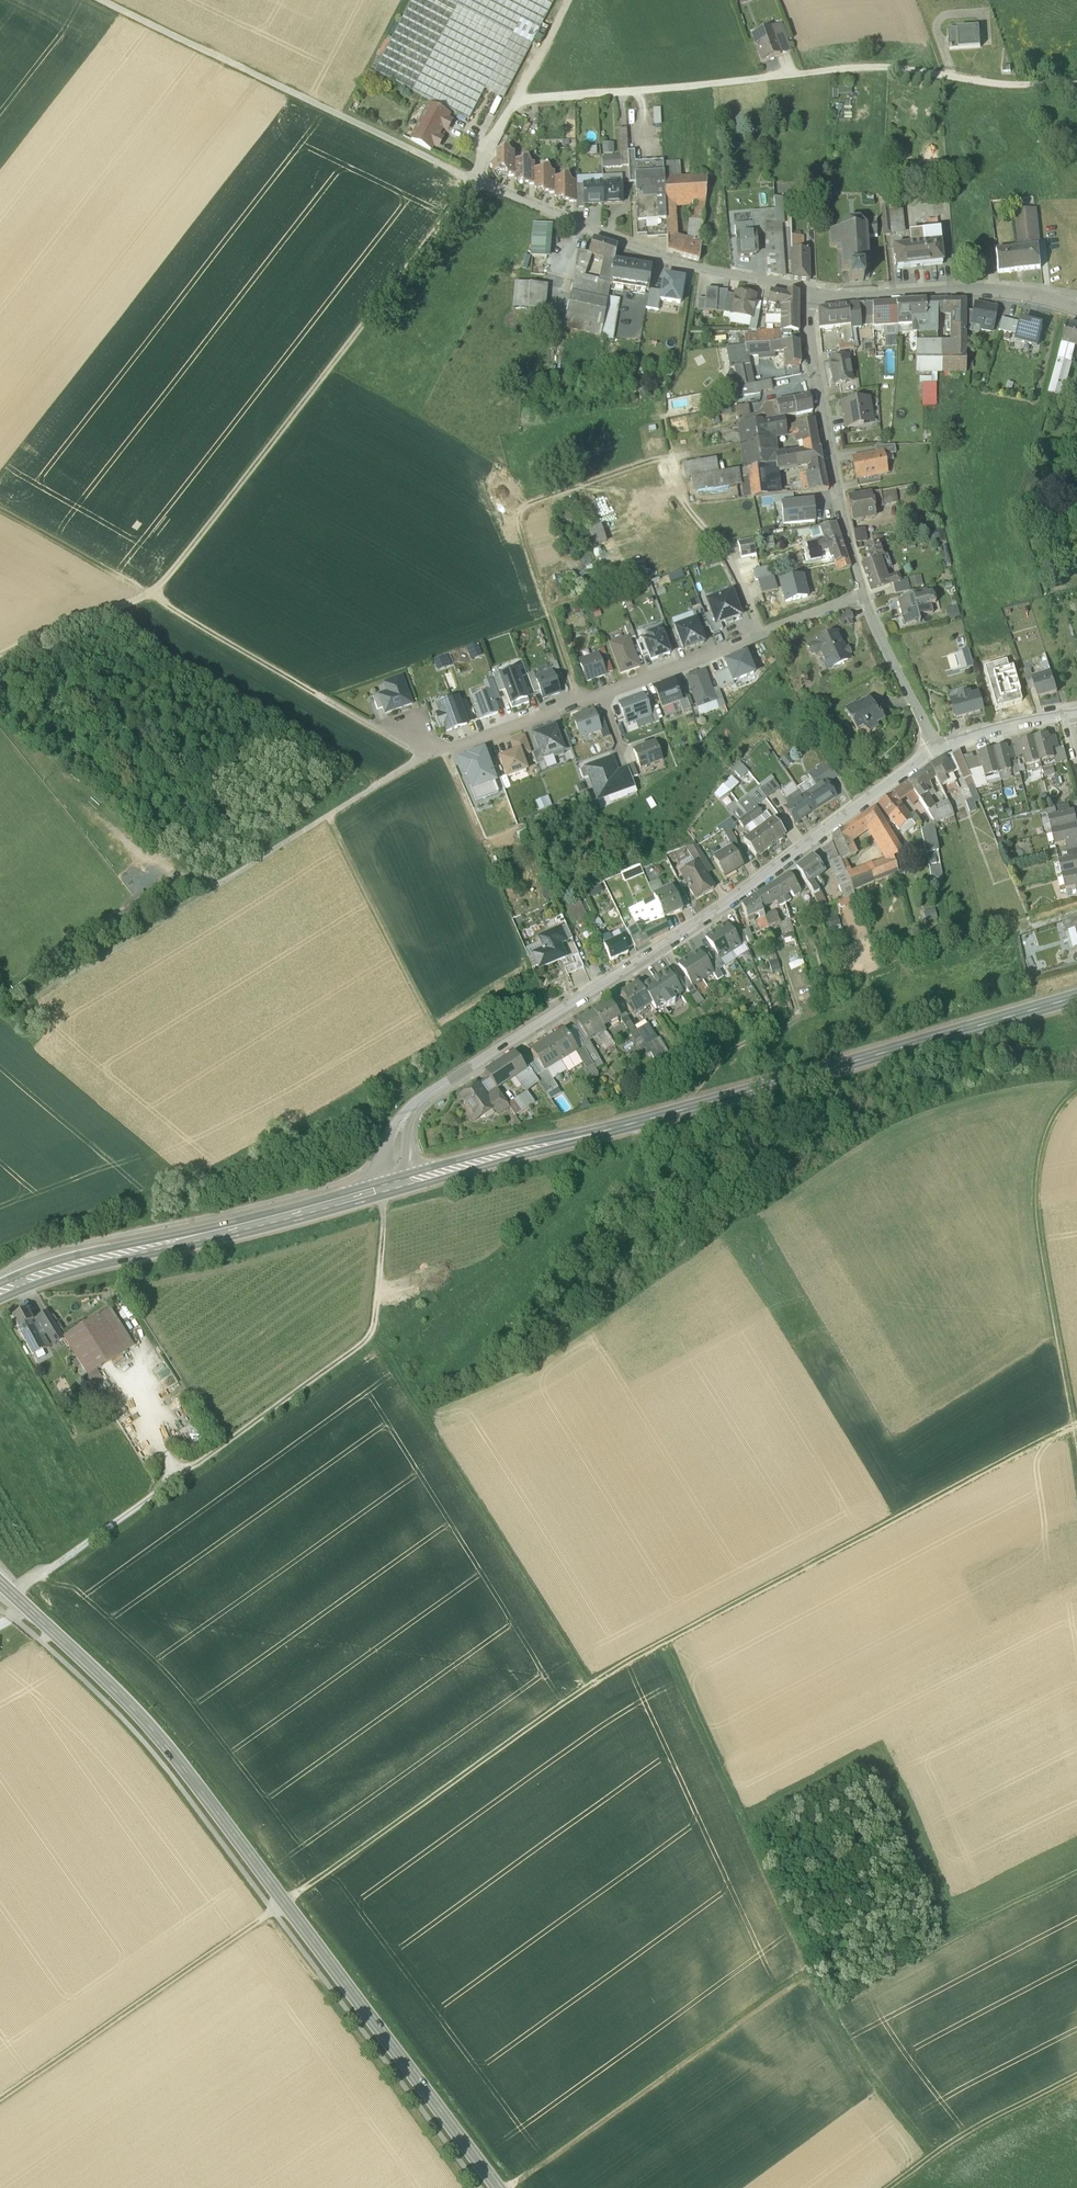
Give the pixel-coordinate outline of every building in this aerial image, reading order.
[(468,121),(485,90),(503,100),(555,0),(413,0),(375,72),(468,121)] [(785,41),(780,26),(770,29),(772,33),(772,32),(777,44),(785,41)] [(979,28),(948,30),(950,50),(981,48),(979,28)] [(772,33),(754,39),(762,62),(780,55),(777,44),(772,32),(772,33)] [(843,117),(843,104),(833,105),(834,117),(843,117)] [(450,116),(429,105),(420,123),(440,133),(443,129),(446,131),(450,122),(447,120),(450,116)] [(654,127),(662,126),(661,110),(653,110),(654,127)] [(440,133),(420,123),(411,141),(431,151),(433,147),(436,148),(441,139),(438,138),(440,133)] [(619,130),(621,153),(628,153),(627,130),(619,130)] [(604,155),(615,155),(614,143),(603,144),(604,155)] [(589,156),(598,155),(598,147),(588,147),(589,156)] [(508,148),(501,153),(496,153),(496,162),(490,166),(498,178),(505,173),(508,177),(514,177),(514,162),(515,162),(514,154),(511,154),(508,148)] [(528,158),(520,162),(515,162),(514,177),(514,178),(514,181),(518,187),(527,182),(529,185),(534,185),(535,171),(535,170),(534,164),(532,164),(528,158)] [(621,158),(602,159),(603,168),(622,167),(621,158)] [(636,177),(664,175),(663,163),(663,162),(635,164),(636,177)] [(664,179),(681,178),(680,163),(663,163),(664,175),(664,179)] [(548,166),(540,171),(535,171),(534,185),(534,186),(534,189),(538,196),(547,190),(549,194),(554,194),(555,179),(555,173),(552,173),(548,166)] [(572,182),(568,175),(560,179),(555,179),(554,194),(554,198),(558,204),(567,199),(569,203),(577,202),(576,187),(576,181),(572,182)] [(638,224),(667,222),(665,203),(664,179),(664,175),(636,177),(636,184),(638,224)] [(665,203),(676,203),(691,202),(705,201),(707,177),(681,178),(664,179),(665,203)] [(608,185),(603,185),(604,204),(623,203),(623,184),(608,185)] [(584,205),(604,204),(603,185),(583,186),(584,205)] [(584,205),(583,186),(576,187),(577,202),(577,208),(585,208),(584,205)] [(892,198),(881,199),(881,208),(888,207),(893,207),(892,198)] [(705,201),(691,202),(687,239),(701,243),(705,201)] [(667,237),(686,243),(687,239),(678,236),(676,203),(665,203),(667,222),(667,237)] [(808,204),(791,204),(791,212),(806,211),(808,209),(808,204)] [(893,207),(888,207),(891,235),(905,234),(902,206),(893,207)] [(888,207),(881,208),(885,235),(891,235),(888,207)] [(753,224),(755,235),(765,234),(765,224),(776,224),(775,210),(753,213),(753,224)] [(1015,216),(1018,249),(1039,247),(1036,214),(1015,216)] [(859,221),(847,222),(841,230),(841,231),(830,231),(831,247),(842,247),(843,272),(849,272),(850,283),(863,282),(863,280),(866,280),(866,271),(869,271),(866,237),(877,237),(876,224),(877,224),(876,222),(874,222),(874,223),(867,223),(864,227),(859,221)] [(648,238),(667,237),(667,222),(638,224),(638,235),(648,235),(648,238)] [(753,224),(735,226),(737,237),(755,235),(753,224)] [(776,224),(765,224),(765,234),(765,238),(780,237),(779,224),(776,224)] [(535,225),(532,258),(550,259),(553,226),(535,225)] [(940,230),(908,234),(910,246),(893,248),(895,269),(943,264),(940,230)] [(801,232),(791,233),(792,241),(804,242),(803,235),(801,235),(801,232)] [(755,235),(737,237),(739,256),(757,254),(755,235)] [(681,256),(686,243),(667,237),(668,252),(681,256)] [(780,237),(765,238),(766,257),(767,267),(767,274),(783,277),(780,237)] [(603,260),(599,281),(611,284),(614,262),(617,247),(594,239),(588,256),(590,257),(603,260)] [(687,239),(686,243),(681,256),(699,261),(701,243),(687,239)] [(804,242),(792,241),(792,251),(804,251),(804,242)] [(995,251),(998,274),(1041,270),(1039,247),(1018,249),(995,251)] [(804,251),(792,251),(793,279),(809,281),(809,280),(808,252),(808,251),(804,251)] [(580,254),(575,276),(586,278),(590,257),(588,256),(580,254)] [(652,268),(614,262),(611,284),(610,286),(648,292),(652,268)] [(665,275),(662,292),(661,300),(684,304),(688,279),(665,275)] [(586,278),(575,276),(564,329),(602,337),(603,330),(607,304),(608,297),(610,286),(611,284),(599,281),(586,278)] [(513,309),(528,311),(530,285),(515,284),(513,309)] [(547,286),(530,285),(528,311),(527,322),(544,323),(547,286)] [(649,289),(647,307),(659,309),(661,300),(662,292),(649,289)] [(728,291),(718,290),(706,289),(706,299),(698,299),(697,311),(724,313),(727,294),(728,291)] [(799,293),(787,290),(787,294),(770,291),(768,305),(771,305),(799,309),(799,293)] [(756,296),(735,292),(735,295),(731,314),(751,318),(752,318),(753,310),(756,296)] [(735,295),(727,294),(724,313),(731,314),(735,295)] [(608,297),(607,304),(619,306),(620,299),(608,297)] [(953,319),(966,318),(966,310),(966,300),(943,301),(944,319),(953,319)] [(943,301),(896,303),(897,327),(914,326),(927,326),(927,319),(936,319),(944,319),(943,301)] [(896,303),(880,304),(881,320),(890,319),(890,328),(897,327),(896,303)] [(619,306),(607,304),(603,330),(615,332),(619,306)] [(860,314),(861,326),(873,325),(872,304),(861,305),(862,314),(860,314)] [(872,304),(873,325),(873,328),(890,328),(890,319),(881,320),(880,304),(872,304)] [(771,305),(768,305),(766,317),(781,317),(781,324),(781,332),(782,332),(799,332),(799,309),(771,305)] [(861,305),(848,306),(850,326),(850,329),(855,329),(862,329),(861,326),(860,314),(862,314),(861,305)] [(848,306),(819,310),(820,329),(841,327),(850,326),(848,306)] [(996,309),(976,306),(974,312),(972,324),(982,325),(981,330),(991,332),(996,309)] [(760,311),(753,310),(752,318),(751,318),(749,330),(756,330),(760,311)] [(974,312),(966,310),(966,318),(966,331),(971,332),(972,324),(974,312)] [(953,319),(954,342),(966,342),(966,331),(966,318),(953,319)] [(1012,335),(1015,322),(1002,318),(999,331),(1012,335)] [(936,343),(936,319),(927,319),(927,326),(914,326),(914,343),(936,343)] [(1037,346),(1043,327),(1022,322),(1021,323),(1020,330),(1017,341),(1037,346)] [(850,329),(850,326),(841,327),(843,343),(852,342),(850,329)] [(1068,326),(1063,345),(1074,348),(1076,348),(1076,328),(1068,326)] [(603,330),(602,337),(614,339),(615,332),(603,330)] [(758,344),(758,332),(757,332),(757,334),(745,335),(745,339),(745,345),(758,344)] [(781,332),(781,337),(776,337),(776,332),(765,332),(766,344),(770,344),(774,344),(774,343),(782,343),(782,332),(781,332)] [(782,343),(774,343),(774,344),(770,344),(771,353),(775,353),(784,352),(785,365),(801,364),(799,342),(782,343)] [(854,350),(853,345),(852,342),(843,343),(838,343),(839,352),(854,350)] [(954,342),(944,343),(945,374),(966,374),(966,342),(954,342)] [(936,343),(914,343),(914,375),(945,374),(944,343),(936,343)] [(745,345),(747,356),(748,356),(763,355),(763,353),(771,353),(770,344),(766,344),(758,344),(745,345)] [(740,346),(726,348),(730,369),(734,368),(734,367),(749,364),(748,356),(747,356),(745,345),(740,346)] [(1074,348),(1063,345),(1049,395),(1061,398),(1072,359),(1074,348)] [(848,357),(830,360),(834,384),(839,383),(840,384),(840,383),(847,382),(852,381),(852,380),(848,357)] [(749,364),(734,367),(734,368),(737,383),(738,386),(753,383),(749,364)] [(852,381),(847,382),(845,384),(842,385),(840,384),(842,394),(858,391),(856,380),(852,380),(852,381)] [(753,383),(738,386),(740,397),(761,392),(759,382),(753,383)] [(924,385),(925,407),(937,407),(936,385),(924,385)] [(740,397),(738,386),(733,387),(728,388),(731,402),(741,400),(740,397)] [(810,396),(793,400),(796,414),(813,410),(810,396)] [(793,398),(785,399),(782,400),(776,401),(777,404),(780,417),(796,414),(793,400),(793,398)] [(865,401),(842,405),(844,417),(846,417),(848,428),(863,425),(863,422),(869,421),(871,417),(870,412),(867,410),(866,410),(865,401)] [(739,425),(753,422),(749,404),(736,407),(739,425)] [(765,415),(766,420),(780,418),(780,417),(777,404),(763,407),(763,409),(761,410),(762,416),(765,415)] [(763,443),(773,441),(788,438),(786,425),(785,417),(780,418),(766,420),(760,421),(763,443)] [(814,419),(799,422),(802,434),(817,431),(814,419)] [(739,425),(744,470),(766,467),(763,443),(760,421),(753,422),(739,425)] [(799,422),(786,425),(788,438),(794,436),(802,434),(799,422)] [(820,448),(817,431),(802,434),(794,436),(795,444),(807,442),(809,451),(820,448)] [(649,441),(650,450),(664,449),(664,440),(649,441)] [(763,443),(766,467),(776,466),(776,464),(775,458),(773,441),(763,443)] [(895,447),(874,448),(876,455),(883,454),(883,457),(896,455),(895,447)] [(809,451),(775,458),(776,464),(794,460),(795,468),(810,464),(822,462),(820,448),(809,451)] [(876,455),(853,460),(856,480),(875,476),(887,474),(883,457),(883,454),(876,455)] [(711,475),(719,474),(717,459),(682,465),(685,479),(711,475)] [(794,460),(776,464),(776,466),(778,471),(795,468),(794,460)] [(822,462),(810,464),(811,473),(811,482),(802,483),(801,483),(803,493),(827,490),(822,462)] [(770,497),(780,496),(779,488),(778,471),(776,466),(766,467),(770,497)] [(770,497),(766,467),(744,470),(739,470),(742,487),(744,500),(770,497)] [(742,487),(739,470),(719,474),(711,475),(714,491),(742,487)] [(800,475),(801,483),(802,483),(811,482),(811,473),(800,475)] [(875,476),(856,480),(858,486),(876,483),(875,476)] [(803,493),(801,483),(779,488),(780,496),(803,493)] [(895,490),(874,494),(876,506),(898,502),(895,490)] [(871,495),(847,499),(851,521),(875,517),(871,495)] [(783,525),(815,522),(813,501),(782,504),(783,525)] [(835,524),(820,527),(823,540),(816,542),(817,545),(841,539),(835,524)] [(590,530),(599,559),(614,554),(605,525),(590,530)] [(862,534),(861,529),(853,531),(855,544),(866,541),(865,533),(862,534)] [(881,536),(873,538),(874,545),(878,544),(883,543),(883,542),(881,536)] [(846,553),(841,539),(817,545),(820,555),(829,553),(831,559),(833,559),(834,564),(837,563),(843,562),(848,560),(846,553)] [(752,541),(738,544),(741,561),(756,557),(752,541)] [(870,564),(872,570),(881,568),(879,561),(883,559),(878,544),(874,545),(865,547),(870,564)] [(814,545),(800,546),(804,562),(807,564),(818,561),(814,545)] [(870,564),(862,566),(864,573),(872,570),(870,564)] [(872,570),(864,573),(871,592),(888,586),(886,581),(881,568),(872,570)] [(753,573),(755,581),(768,578),(766,570),(753,573)] [(670,582),(685,579),(684,571),(669,575),(670,582)] [(582,578),(570,583),(573,591),(585,587),(582,578)] [(772,579),(758,583),(762,596),(776,593),(772,579)] [(801,579),(781,584),(786,606),(807,600),(801,579)] [(897,584),(892,585),(894,595),(908,592),(905,582),(897,584)] [(926,594),(897,602),(901,618),(904,617),(907,627),(919,623),(917,618),(932,614),(926,594)] [(732,596),(708,604),(712,615),(716,628),(720,626),(740,619),(732,596)] [(692,608),(701,605),(699,599),(690,602),(692,608)] [(946,609),(949,621),(961,618),(958,606),(946,609)] [(703,612),(693,615),(695,623),(699,633),(700,633),(709,629),(705,618),(703,612)] [(850,612),(838,618),(841,625),(844,623),(846,628),(853,625),(851,620),(853,620),(850,612)] [(712,615),(705,618),(709,629),(711,636),(722,632),(720,626),(716,628),(712,615)] [(695,623),(675,630),(683,653),(704,646),(700,633),(699,633),(695,623)] [(629,639),(629,641),(635,639),(631,627),(625,629),(629,639)] [(649,641),(644,643),(648,656),(651,663),(670,656),(662,636),(657,638),(656,634),(648,637),(649,641)] [(836,637),(815,646),(816,646),(808,650),(811,658),(819,654),(827,672),(847,663),(846,659),(850,657),(847,651),(843,653),(836,637)] [(610,645),(621,676),(639,669),(629,641),(629,639),(610,645)] [(643,641),(637,643),(642,658),(648,656),(644,643),(643,641)] [(468,648),(471,661),(484,657),(481,644),(468,648)] [(441,670),(452,665),(449,656),(437,661),(441,670)] [(598,656),(580,663),(587,683),(606,677),(598,656)] [(727,672),(733,686),(753,678),(745,658),(725,666),(727,672)] [(983,668),(995,712),(1022,705),(1012,670),(1008,671),(1006,662),(983,668)] [(517,672),(520,679),(527,677),(523,665),(516,667),(517,672)] [(1030,669),(1022,671),(1025,682),(1033,680),(1030,669)] [(517,672),(501,678),(506,692),(512,711),(529,705),(520,679),(517,672)] [(734,689),(733,686),(727,672),(713,678),(719,694),(734,689)] [(499,694),(506,692),(501,678),(499,673),(492,675),(494,681),(499,694)] [(534,695),(540,693),(536,680),(534,674),(528,676),(534,695)] [(552,674),(536,680),(540,693),(543,701),(560,695),(552,674)] [(705,674),(686,680),(697,712),(716,705),(712,694),(705,674)] [(1044,680),(1034,683),(1039,700),(1057,694),(1051,675),(1043,677),(1044,680)] [(393,692),(379,697),(384,709),(386,715),(412,705),(402,678),(390,683),(393,692)] [(494,703),(501,700),(499,694),(494,681),(485,685),(489,695),(491,695),(494,703)] [(674,686),(656,692),(663,712),(679,707),(681,706),(679,698),(674,686)] [(718,692),(712,694),(716,705),(719,713),(724,711),(718,692)] [(489,695),(474,701),(481,721),(498,715),(494,703),(491,695),(489,695)] [(679,707),(683,717),(691,714),(684,696),(679,698),(681,706),(679,707)] [(981,713),(976,697),(969,699),(968,696),(958,699),(959,702),(951,704),(956,720),(963,718),(963,719),(973,716),(973,715),(981,713)] [(379,697),(373,699),(378,711),(384,709),(379,697)] [(643,698),(619,707),(626,727),(633,724),(650,718),(647,709),(643,698)] [(458,700),(438,707),(441,716),(438,717),(441,727),(444,726),(447,733),(467,726),(467,725),(460,706),(458,700)] [(867,702),(856,709),(855,707),(845,713),(857,734),(863,731),(870,734),(876,731),(875,728),(883,723),(877,713),(874,714),(867,702)] [(468,704),(460,706),(467,725),(474,722),(468,704)] [(653,706),(647,709),(654,727),(660,724),(653,706)] [(593,714),(574,721),(580,740),(600,733),(593,714)] [(554,730),(534,737),(539,753),(543,762),(543,761),(553,758),(554,760),(564,757),(564,755),(557,737),(554,730)] [(565,734),(557,737),(564,755),(572,752),(565,734)] [(1048,736),(1034,739),(1042,770),(1056,766),(1055,761),(1053,753),(1048,736)] [(524,739),(511,743),(515,755),(520,753),(521,758),(530,755),(524,739)] [(1034,739),(1020,743),(1028,773),(1042,770),(1034,739)] [(655,745),(633,753),(640,771),(662,763),(655,745)] [(1005,747),(991,750),(998,775),(1012,772),(1005,747)] [(980,761),(973,763),(971,756),(962,759),(974,787),(986,784),(984,779),(998,775),(991,750),(978,754),(980,761)] [(1064,750),(1053,753),(1055,761),(1056,766),(1068,763),(1064,750)] [(962,759),(959,752),(952,755),(955,763),(963,781),(970,779),(962,759)] [(515,755),(500,760),(507,780),(527,773),(521,758),(520,753),(515,755)] [(539,753),(532,755),(537,768),(544,765),(543,761),(543,762),(539,753)] [(485,757),(490,772),(497,770),(491,755),(485,757)] [(952,755),(943,758),(949,772),(954,770),(952,765),(955,763),(952,755)] [(488,798),(498,795),(490,772),(485,757),(479,759),(478,758),(470,761),(471,762),(462,765),(466,777),(467,776),(476,800),(487,795),(488,798)] [(943,758),(928,768),(932,775),(938,772),(942,778),(950,774),(949,772),(943,758)] [(612,761),(586,770),(597,803),(620,795),(613,777),(617,775),(612,761)] [(742,778),(749,770),(740,761),(733,769),(742,778)] [(829,761),(808,775),(817,788),(825,783),(827,785),(838,777),(829,761)] [(633,767),(627,769),(631,782),(637,779),(633,767)] [(928,768),(908,783),(914,793),(918,800),(926,795),(925,793),(931,789),(927,783),(934,778),(932,775),(928,768)] [(627,772),(613,777),(620,795),(634,790),(627,772)] [(731,791),(737,800),(760,787),(751,772),(738,779),(742,785),(731,791)] [(942,778),(938,772),(932,775),(934,778),(944,796),(955,790),(951,784),(955,782),(950,774),(942,778)] [(732,790),(739,783),(732,775),(724,783),(732,790)] [(970,779),(963,781),(968,792),(975,790),(970,779)] [(773,780),(759,790),(766,799),(780,789),(773,780)] [(799,787),(804,795),(813,789),(808,781),(799,787)] [(817,788),(803,797),(813,812),(835,797),(827,785),(825,783),(817,788)] [(907,784),(900,789),(906,797),(913,792),(907,784)] [(900,789),(879,805),(889,818),(902,808),(898,804),(901,802),(901,801),(906,797),(900,789)] [(766,799),(759,790),(749,797),(757,807),(766,799)] [(935,809),(926,795),(918,800),(930,817),(933,826),(953,818),(951,810),(946,813),(942,805),(935,809)] [(757,807),(749,797),(739,805),(747,815),(757,807)] [(803,797),(784,810),(794,825),(813,812),(803,797)] [(540,813),(552,809),(549,799),(537,803),(540,813)] [(947,803),(942,805),(946,813),(951,810),(947,803)] [(757,807),(747,815),(753,823),(759,818),(763,816),(757,807)] [(875,807),(858,819),(864,828),(885,863),(893,860),(901,856),(904,855),(875,807)] [(902,808),(889,818),(899,832),(911,822),(912,822),(909,818),(902,808)] [(1049,818),(1052,833),(1076,827),(1076,823),(1075,812),(1049,818)] [(913,814),(909,818),(912,822),(911,822),(915,827),(920,823),(913,814)] [(746,828),(753,823),(747,815),(738,822),(744,830),(746,828)] [(725,822),(728,827),(731,832),(738,827),(731,818),(725,822)] [(759,818),(753,823),(758,830),(765,825),(759,818)] [(765,825),(758,830),(771,848),(786,837),(773,819),(765,825)] [(864,828),(858,819),(845,828),(850,838),(864,828)] [(722,831),(728,827),(725,822),(716,828),(719,832),(722,831)] [(758,830),(753,823),(746,828),(751,835),(758,830)] [(933,826),(921,831),(926,855),(927,855),(934,853),(938,852),(933,826)] [(731,832),(728,827),(722,831),(730,845),(736,841),(731,832)] [(1052,833),(1055,847),(1076,842),(1076,827),(1052,833)] [(850,838),(845,828),(832,837),(834,841),(841,859),(842,863),(847,861),(858,856),(850,838)] [(771,848),(758,830),(751,835),(743,841),(756,859),(771,848)] [(841,859),(834,841),(821,849),(829,864),(841,859)] [(707,862),(695,843),(686,847),(696,865),(699,863),(700,866),(707,862)] [(732,847),(713,859),(722,875),(733,868),(735,871),(743,866),(732,847)] [(934,853),(927,855),(929,865),(936,864),(934,853)] [(901,856),(893,860),(897,873),(906,870),(901,856)] [(813,857),(796,870),(811,892),(813,897),(819,893),(811,881),(823,872),(813,857)] [(1059,862),(1063,876),(1076,873),(1076,858),(1059,862)] [(850,884),(847,876),(842,863),(841,859),(829,864),(828,865),(838,889),(839,888),(850,884)] [(885,863),(880,864),(884,878),(897,873),(893,860),(885,863)] [(852,874),(847,861),(842,863),(847,876),(852,874)] [(696,865),(684,872),(683,876),(685,879),(688,880),(691,885),(688,886),(689,887),(688,888),(689,891),(690,890),(696,900),(714,889),(700,866),(699,863),(696,865)] [(880,864),(852,874),(847,876),(850,884),(853,890),(884,878),(880,864)] [(621,873),(625,882),(643,874),(639,865),(621,873)] [(1063,876),(1066,890),(1076,887),(1076,873),(1063,876)] [(788,874),(773,884),(781,905),(800,894),(788,874)] [(648,885),(653,897),(665,892),(660,880),(648,885)] [(773,884),(756,896),(760,907),(762,906),(761,902),(769,898),(774,911),(764,917),(768,929),(787,920),(781,905),(773,884)] [(850,884),(839,888),(844,899),(855,895),(853,890),(850,884)] [(169,887),(161,893),(165,898),(172,892),(169,887)] [(665,892),(653,897),(654,898),(663,919),(682,910),(672,888),(665,892)] [(819,893),(813,897),(815,901),(809,903),(813,912),(827,907),(824,899),(820,893),(819,893)] [(858,902),(855,895),(844,899),(837,902),(840,909),(858,902)] [(756,896),(742,905),(747,920),(758,914),(762,912),(760,907),(756,896)] [(663,919),(654,898),(629,910),(637,927),(644,923),(647,928),(663,919)] [(580,902),(567,908),(574,921),(586,915),(584,910),(586,909),(584,904),(582,905),(580,902)] [(764,917),(762,912),(758,914),(760,920),(757,920),(759,927),(755,929),(757,933),(768,929),(764,917)] [(1063,920),(1065,931),(1075,928),(1074,924),(1076,924),(1076,916),(1063,920)] [(669,933),(663,919),(647,928),(644,923),(637,927),(628,932),(636,949),(669,933)] [(731,952),(741,945),(728,923),(717,930),(731,952)] [(560,927),(539,936),(544,949),(541,950),(542,951),(533,954),(539,968),(566,957),(561,943),(566,941),(560,927)] [(1075,928),(1065,931),(1070,948),(1076,946),(1076,934),(1075,928)] [(604,929),(599,931),(603,939),(606,937),(608,936),(604,929)] [(750,929),(742,931),(747,944),(754,941),(750,929)] [(720,958),(731,952),(717,930),(706,937),(714,949),(720,959),(720,958)] [(608,942),(605,943),(611,960),(628,952),(622,936),(608,942)] [(720,959),(714,949),(708,953),(713,960),(719,970),(725,966),(720,958),(720,959)] [(699,951),(689,958),(703,979),(713,973),(713,972),(707,963),(699,951)] [(578,953),(571,956),(577,969),(583,966),(578,953)] [(571,956),(561,960),(567,973),(577,969),(571,956)] [(772,969),(781,967),(779,956),(770,959),(772,969)] [(703,979),(689,958),(679,964),(687,977),(693,986),(703,979)] [(719,970),(713,960),(707,963),(713,972),(713,973),(718,980),(724,976),(719,970)] [(667,971),(641,988),(652,1004),(656,1010),(664,1005),(665,1007),(676,1001),(674,998),(681,993),(667,971)] [(693,986),(687,977),(681,980),(692,997),(698,993),(693,986)] [(635,1014),(652,1004),(641,988),(638,983),(622,994),(635,1014)] [(584,1000),(573,1010),(577,1015),(576,1016),(579,1020),(592,1010),(584,1000)] [(610,1002),(594,1012),(603,1027),(619,1017),(620,1017),(610,1002)] [(603,1027),(594,1012),(577,1023),(578,1024),(589,1041),(596,1036),(603,1047),(612,1041),(603,1027)] [(628,1016),(621,1020),(630,1034),(637,1030),(628,1016)] [(589,1041),(578,1024),(566,1032),(569,1037),(572,1042),(577,1049),(583,1045),(589,1041)] [(648,1024),(637,1031),(646,1045),(654,1039),(657,1038),(648,1024)] [(565,1030),(548,1041),(560,1060),(575,1050),(577,1049),(572,1042),(569,1037),(566,1032),(565,1030)] [(654,1039),(646,1045),(654,1058),(654,1057),(662,1052),(654,1039)] [(560,1060),(548,1041),(531,1052),(543,1071),(560,1060)] [(604,1064),(589,1041),(583,1045),(594,1065),(596,1069),(604,1064)] [(594,1065),(583,1045),(577,1049),(575,1050),(586,1069),(594,1065)] [(654,1057),(654,1058),(664,1074),(676,1067),(665,1050),(662,1052),(654,1057)] [(515,1054),(485,1074),(497,1091),(519,1075),(526,1070),(515,1054)] [(594,1065),(586,1069),(590,1075),(598,1071),(596,1069),(594,1065)] [(535,1079),(528,1068),(526,1070),(519,1075),(530,1091),(539,1085),(535,1079)] [(547,1071),(535,1079),(539,1085),(546,1095),(558,1088),(547,1071)] [(486,1098),(478,1086),(460,1098),(469,1111),(469,1115),(472,1121),(476,1121),(482,1118),(483,1114),(491,1108),(493,1110),(494,1110),(486,1098)] [(497,1091),(486,1098),(494,1110),(493,1110),(497,1116),(509,1109),(507,1106),(497,1091)] [(527,1093),(507,1106),(509,1109),(515,1117),(535,1104),(527,1093)] [(27,1310),(13,1318),(19,1329),(30,1324),(33,1322),(27,1310)] [(109,1311),(101,1316),(125,1353),(133,1348),(109,1311)] [(55,1345),(64,1339),(48,1313),(39,1319),(55,1345)] [(101,1316),(64,1339),(88,1377),(125,1353),(101,1316)] [(30,1324),(19,1329),(28,1345),(38,1340),(30,1324)] [(38,1340),(28,1345),(34,1355),(44,1350),(38,1340)]
